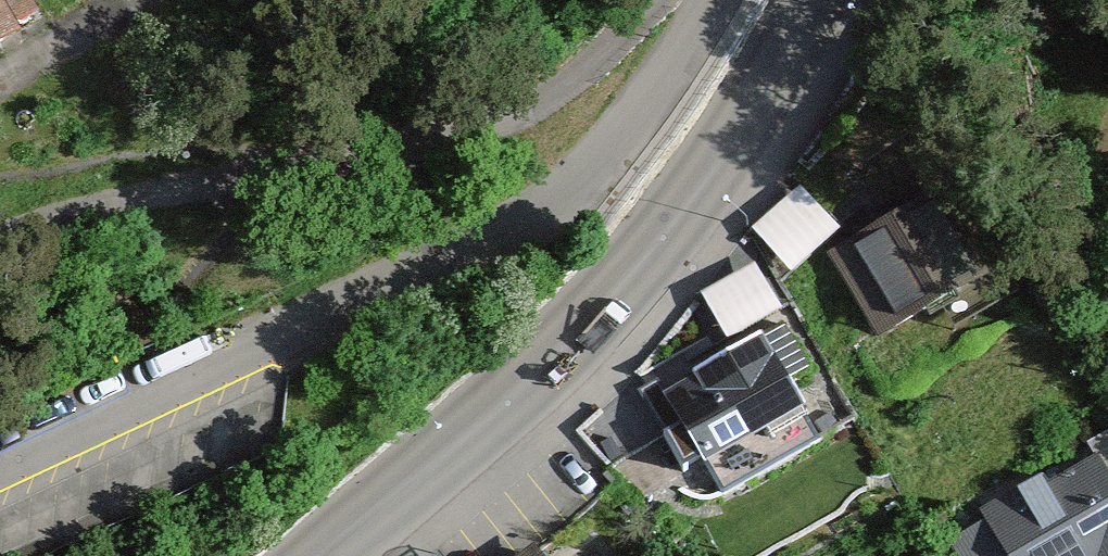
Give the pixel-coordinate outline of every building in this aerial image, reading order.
[(41,16),(31,0),(0,0),(0,43),(41,16)] [(799,184),(752,228),(793,272),(841,228),(799,184)] [(991,290),(936,191),(824,253),(880,352),(991,290)] [(757,262),(701,294),(727,338),(783,306),(757,262)] [(670,391),(731,501),(831,446),(769,336),(670,391)] [(992,555),(1107,555),(1107,454),(976,527),(992,555)]
